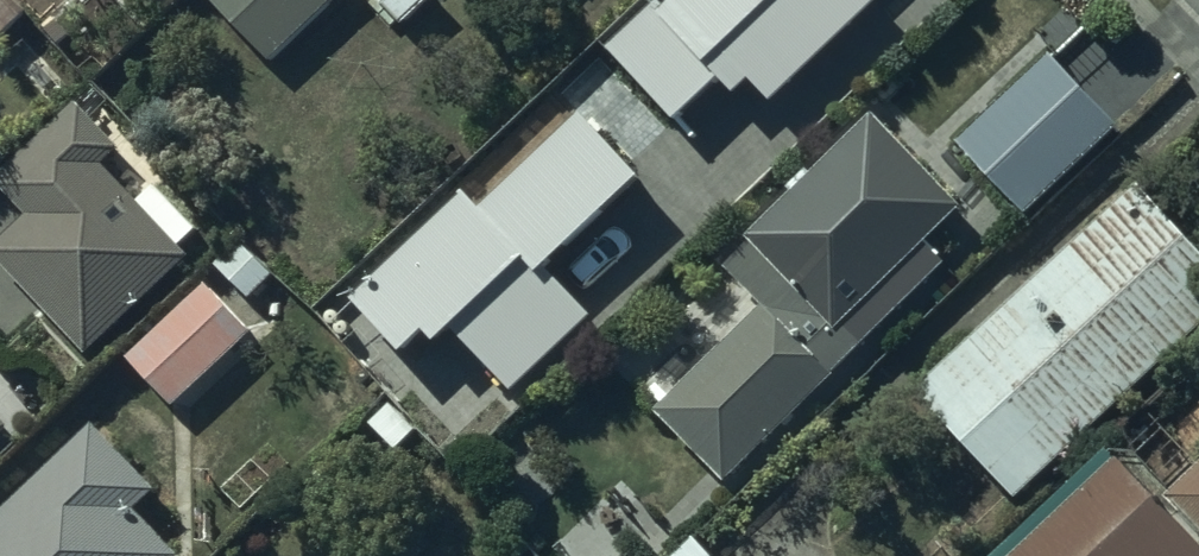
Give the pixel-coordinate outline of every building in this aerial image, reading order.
[(11,0),(0,0),(0,41),(26,16),(11,0)] [(271,63),(338,0),(212,0),(271,63)] [(405,28),(436,0),(380,0),(405,28)] [(623,56),(681,119),(726,78),(743,96),(758,82),(778,104),(879,12),(873,0),(684,0),(623,56)] [(1048,57),(955,144),(1023,218),(1117,130),(1048,57)] [(0,245),(0,264),(88,359),(194,260),(183,248),(198,233),(157,188),(138,206),(104,170),(124,151),(79,102),(0,175),(0,186),(29,217),(0,245)] [(667,196),(587,107),(359,310),(407,363),(433,339),(444,351),(460,336),(519,402),(607,323),(571,282),(667,196)] [(761,307),(654,414),(723,485),(832,380),(830,378),(945,266),(925,245),(959,212),(873,117),(812,177),(808,172),(790,190),(793,193),(746,240),(752,247),(727,273),(761,307)] [(914,393),(1013,503),(1198,336),(1198,254),(1138,187),(914,393)] [(207,288),(130,361),(175,410),(253,338),(207,288)] [(11,433),(0,421),(0,442),(11,433)] [(135,513),(157,493),(97,429),(0,521),(0,555),(176,555),(135,513)] [(1105,458),(1004,555),(1198,555),(1198,468),(1158,507),(1105,458)] [(675,555),(710,555),(693,539),(675,555)]
